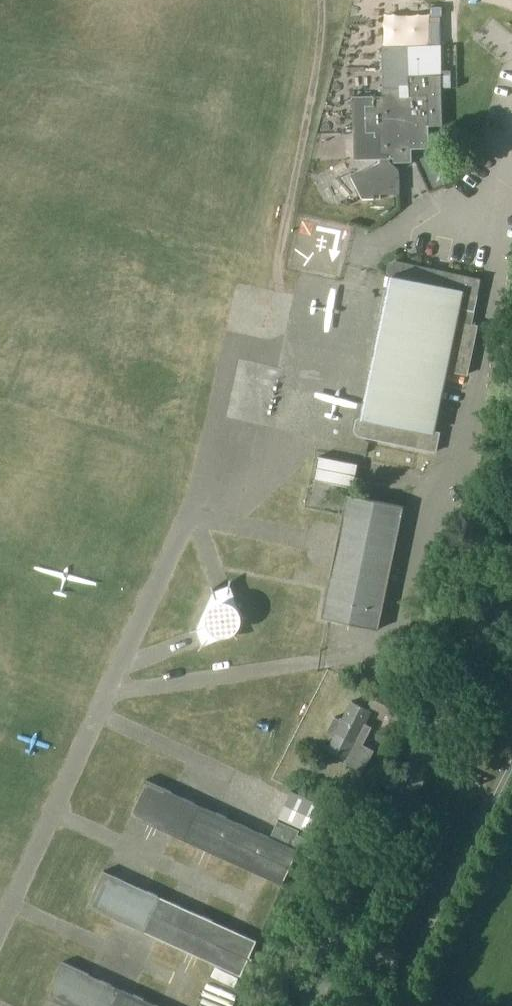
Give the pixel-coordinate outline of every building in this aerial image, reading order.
[(441,17),(430,17),(430,43),(430,59),(430,65),(441,64),(441,59),(441,45),(441,43),(441,17)] [(356,150),(414,148),(431,147),(430,126),(444,125),(442,73),(409,75),(409,94),(403,94),(403,85),(382,85),(383,95),(354,96),(356,150)] [(354,175),(365,196),(374,196),(374,197),(375,197),(375,194),(401,193),(400,173),(391,173),(391,157),(393,157),(394,163),(405,162),(414,162),(414,148),(356,150),(356,159),(381,158),(381,161),(354,175)] [(478,325),(477,324),(477,322),(473,321),(478,293),(482,278),(461,274),(396,260),(390,264),(389,270),(393,276),(388,292),(364,416),(358,419),(356,429),(360,435),(372,437),(414,445),(437,450),(441,431),(435,429),(448,370),(468,374),(478,325)] [(354,487),(359,463),(320,455),(315,479),(354,487)] [(328,590),(325,602),(322,617),(329,619),(380,629),(405,505),(348,494),(343,517),(341,527),(331,576),(328,590)] [(214,591),(197,628),(198,630),(200,637),(203,644),(205,645),(235,634),(236,633),(243,617),(243,616),(231,585),(230,585),(223,587),(215,590),(214,591)] [(411,701),(380,685),(370,704),(401,720),(411,701)] [(335,716),(328,732),(335,735),(328,749),(347,758),(345,762),(364,771),(375,749),(364,744),(373,726),(366,723),(372,710),(353,700),(343,720),(335,716)] [(299,848),(271,836),(270,835),(179,793),(146,779),(130,814),(138,817),(183,838),(202,846),(221,855),(261,873),(275,879),(283,883),(299,848)] [(280,817),(316,833),(328,806),(292,790),(291,793),(280,817)] [(279,819),(271,836),(299,848),(310,853),(316,840),(299,833),(301,829),(279,819)] [(120,919),(164,939),(192,952),(223,966),(242,975),(258,939),(249,935),(235,929),(192,909),(175,901),(154,891),(113,873),(105,869),(89,904),(120,919)] [(70,1005),(163,1005),(139,995),(94,974),(63,960),(47,996),(54,999),(70,1005)]
